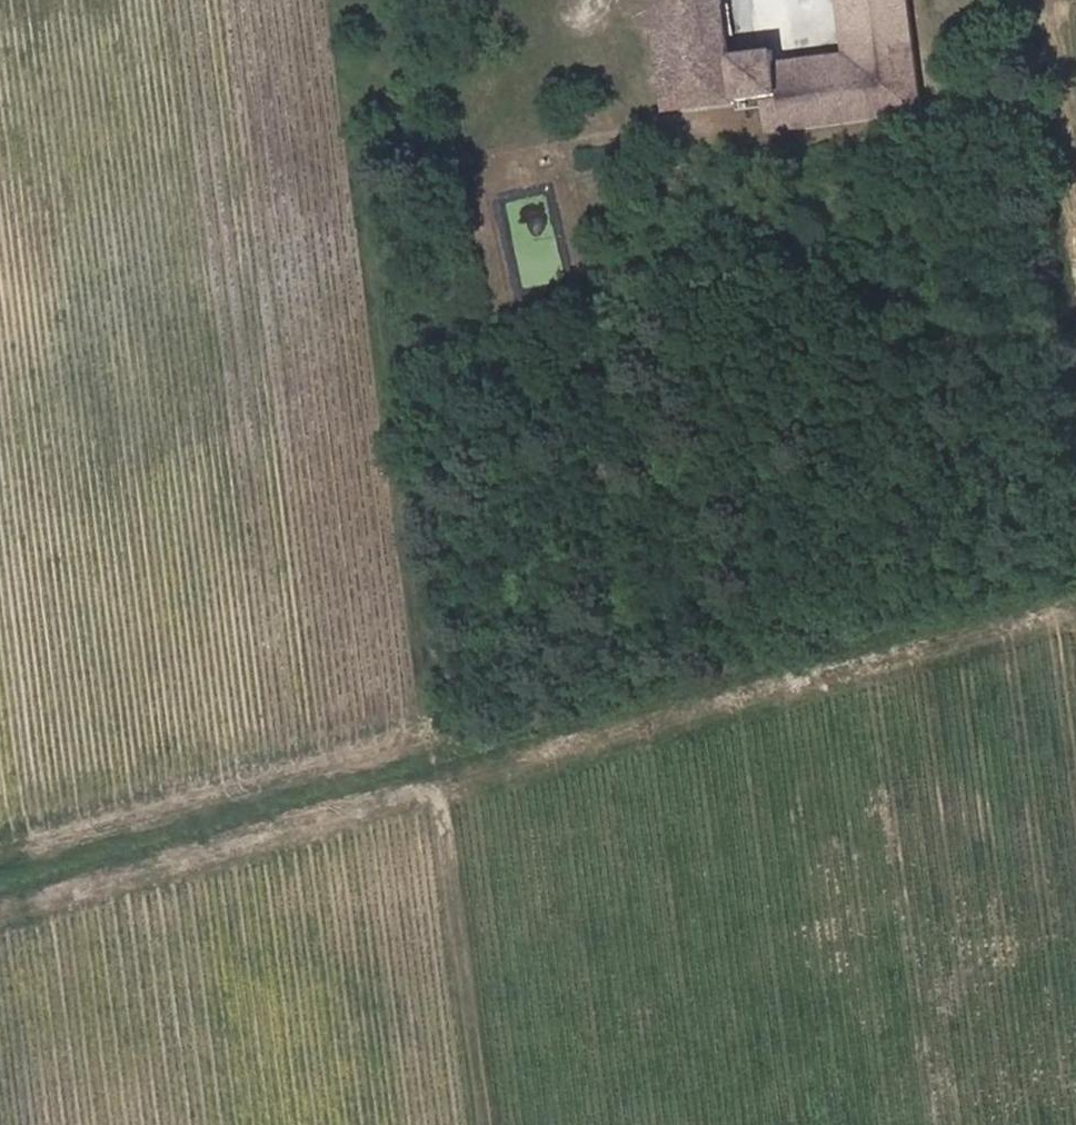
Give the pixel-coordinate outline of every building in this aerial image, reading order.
[(767,133),(922,114),(909,0),(838,0),(844,54),(773,62),(771,52),(728,57),(721,0),(651,0),(665,111),(735,102),(735,100),(762,96),(767,133)]
